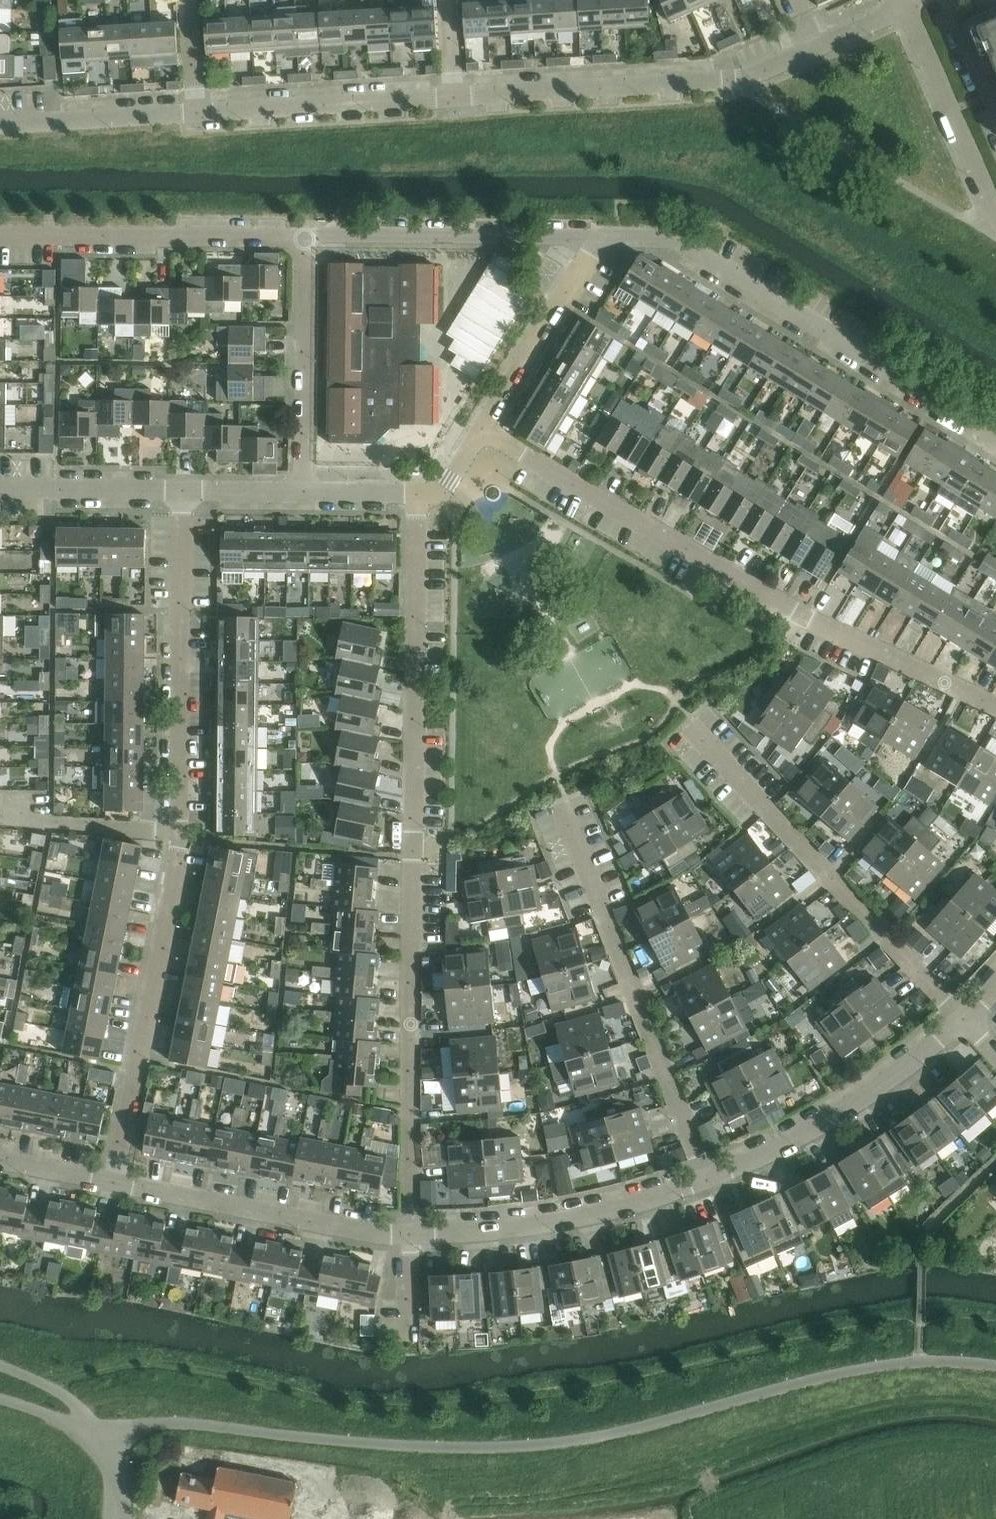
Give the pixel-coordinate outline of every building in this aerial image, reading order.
[(12,10),(12,0),(0,0),(0,10),(12,10)] [(413,42),(414,52),(437,50),(435,8),(423,8),(423,0),(411,0),(411,9),(413,42)] [(555,0),(532,2),(535,40),(544,39),(546,42),(558,41),(557,33),(555,0)] [(555,0),(557,33),(580,31),(578,0),(556,0),(555,0)] [(580,31),(603,30),(601,0),(578,0),(580,31)] [(603,30),(626,28),(624,0),(601,0),(603,30)] [(626,28),(650,27),(648,0),(624,0),(626,28)] [(685,0),(659,0),(669,22),(691,13),(685,0)] [(691,13),(712,4),(710,0),(685,0),(691,13)] [(532,2),(510,3),(512,36),(512,44),(524,44),(526,40),(535,40),(532,2)] [(510,3),(487,4),(489,37),(512,36),(510,3)] [(489,37),(487,4),(463,6),(465,38),(489,37)] [(319,6),(296,8),(299,58),(311,57),(312,54),(322,53),(320,15),(319,6)] [(274,18),(276,50),(276,56),(285,55),(287,58),(299,58),(296,8),(274,9),(274,18)] [(964,22),(962,27),(971,47),(982,42),(995,74),(995,8),(964,22)] [(411,9),(388,11),(390,43),(413,42),(411,9)] [(388,11),(366,12),(368,45),(390,43),(388,11)] [(366,12),(343,13),(345,46),(368,45),(366,12)] [(343,13),(320,15),(322,53),(331,52),(333,55),(345,55),(345,46),(343,13)] [(274,18),(251,19),(253,52),(276,50),(274,18)] [(86,62),(84,29),(84,19),(60,21),(61,31),(60,31),(63,64),(63,63),(63,69),(70,69),(70,73),(87,72),(86,62)] [(251,19),(229,21),(231,53),(253,52),(251,19)] [(231,53),(229,21),(205,22),(207,55),(231,53)] [(176,24),(152,25),(155,63),(164,63),(166,66),(179,65),(176,24)] [(152,25),(130,27),(132,59),(132,69),(155,68),(155,63),(152,25)] [(130,27),(107,28),(109,61),(132,59),(130,27)] [(107,28),(84,29),(86,62),(109,61),(107,28)] [(738,35),(728,39),(731,47),(742,42),(738,35)] [(731,47),(728,39),(717,44),(720,52),(731,47)] [(678,51),(666,52),(667,60),(678,59),(678,51)] [(667,60),(666,52),(654,52),(655,61),(667,60)] [(617,55),(605,56),(606,64),(617,63),(617,55)] [(14,80),(15,56),(0,56),(0,79),(14,80)] [(56,56),(44,57),(45,81),(57,80),(56,56)] [(593,56),(594,65),(606,64),(605,56),(593,56)] [(547,59),(547,67),(559,67),(559,58),(547,59)] [(570,58),(559,58),(559,67),(571,66),(570,58)] [(525,60),(513,61),(514,70),(525,69),(525,60)] [(501,62),(502,70),(514,70),(513,61),(501,62)] [(467,72),(480,72),(479,63),(467,64),(467,72)] [(426,67),(427,75),(439,74),(438,66),(426,67)] [(404,68),(392,69),(392,77),(404,76),(404,68)] [(380,69),(381,78),(392,77),(392,69),(380,69)] [(358,71),(346,72),(347,80),(359,79),(358,71)] [(335,72),(335,81),(347,80),(346,72),(335,72)] [(289,75),(289,84),(301,83),(300,74),(289,75)] [(312,74),(300,74),(301,83),(313,82),(312,74)] [(243,78),(244,86),(255,86),(255,77),(243,78)] [(267,77),(255,77),(255,86),(267,85),(267,77)] [(209,89),(221,88),(221,79),(209,80),(209,89)] [(167,83),(168,91),(180,90),(180,82),(167,83)] [(144,84),(133,85),(134,93),(145,93),(144,84)] [(134,93),(133,85),(121,85),(122,94),(134,93)] [(99,87),(88,88),(88,96),(100,95),(99,87)] [(88,96),(88,88),(76,88),(76,97),(88,96)] [(243,266),(243,302),(261,302),(261,291),(279,291),(280,254),(256,254),(255,266),(243,266)] [(497,254),(447,335),(455,340),(449,350),(457,355),(451,365),(477,381),(533,291),(516,280),(522,270),(497,254)] [(620,288),(615,297),(628,306),(634,296),(639,300),(659,268),(640,256),(620,288)] [(80,325),(98,325),(99,288),(86,288),(87,260),(63,260),(62,313),(81,313),(80,325)] [(376,444),(391,429),(391,425),(434,426),(434,366),(421,366),(421,325),(435,325),(435,266),(400,265),(400,268),(365,268),(365,265),(329,265),(328,434),(330,434),(330,444),(376,444)] [(207,277),(207,314),(225,314),(225,302),(243,302),(243,266),(219,266),(219,277),(207,277)] [(659,268),(639,300),(658,311),(679,276),(668,270),(667,273),(659,268)] [(679,276),(658,311),(676,322),(696,290),(688,286),(690,283),(679,276)] [(171,289),(170,326),(188,326),(188,314),(207,314),(207,277),(183,277),(183,289),(171,289)] [(46,288),(46,297),(56,297),(56,288),(46,288)] [(99,288),(98,325),(116,325),(116,337),(134,337),(135,301),(122,301),(122,289),(99,288)] [(147,301),(135,301),(134,337),(152,337),(170,338),(170,326),(171,289),(147,289),(147,301)] [(696,290),(676,322),(694,334),(714,302),(696,290)] [(56,297),(46,297),(46,306),(56,306),(56,297)] [(714,302),(694,334),(713,345),(733,313),(714,302)] [(733,313),(713,345),(731,356),(751,324),(733,313)] [(568,328),(564,335),(602,359),(614,340),(579,318),(572,330),(568,328)] [(607,329),(617,335),(622,327),(611,321),(607,329)] [(751,324),(731,356),(750,368),(750,367),(770,336),(751,324)] [(230,346),(229,364),(254,364),(254,352),(266,352),(266,328),(218,327),(218,329),(218,340),(218,346),(230,346)] [(622,327),(617,335),(627,341),(632,333),(622,327)] [(218,329),(206,329),(206,340),(218,340),(218,329)] [(46,331),(46,340),(56,341),(56,332),(46,331)] [(563,344),(556,356),(591,377),(602,359),(564,335),(559,342),(563,344)] [(750,367),(750,368),(768,379),(788,347),(770,336),(750,367)] [(56,341),(46,340),(46,349),(56,350),(56,341)] [(644,351),(654,357),(659,350),(649,344),(644,351)] [(788,347),(768,379),(787,390),(807,358),(788,347)] [(98,350),(86,350),(86,360),(98,360),(98,350)] [(659,350),(654,357),(664,364),(669,356),(659,350)] [(545,365),(541,372),(580,395),(591,377),(556,356),(549,367),(545,365)] [(807,358),(787,390),(805,402),(825,370),(807,358)] [(647,360),(643,367),(652,373),(656,366),(647,360)] [(630,363),(625,371),(636,377),(641,370),(630,363)] [(254,364),(229,364),(229,382),(217,382),(217,391),(217,400),(217,401),(266,401),(266,377),(254,377),(254,364)] [(71,365),(61,365),(61,374),(71,375),(71,365)] [(681,374),(691,380),(696,373),(685,366),(681,374)] [(135,367),(135,375),(144,375),(145,367),(135,367)] [(825,370),(805,402),(824,413),(843,381),(825,370)] [(541,381),(534,392),(568,414),(580,395),(541,372),(537,379),(541,381)] [(696,373),(691,380),(701,386),(706,379),(696,373)] [(46,375),(45,384),(55,384),(55,375),(46,375)] [(675,387),(684,393),(689,385),(680,380),(675,387)] [(843,381),(824,413),(842,424),(862,392),(843,381)] [(55,384),(45,384),(45,393),(55,393),(55,384)] [(689,385),(684,393),(691,397),(693,398),(698,391),(689,385)] [(98,401),(97,438),(121,438),(121,426),(133,426),(134,389),(116,389),(116,401),(98,401)] [(134,389),(133,426),(146,426),(146,438),(169,438),(170,402),(152,402),(152,390),(134,389)] [(718,396),(728,403),(733,395),(722,389),(718,396)] [(217,391),(205,391),(205,400),(217,400),(217,391)] [(691,397),(688,403),(701,411),(709,398),(698,391),(693,398),(691,397)] [(523,401),(519,408),(557,432),(568,414),(534,392),(527,404),(523,401)] [(862,392),(842,424),(861,435),(882,401),(871,394),(870,397),(862,392)] [(733,395),(728,403),(738,409),(743,401),(733,395)] [(597,442),(618,455),(645,410),(635,403),(633,406),(623,400),(610,421),(602,434),(597,442)] [(85,438),(97,438),(98,401),(80,401),(79,413),(61,413),(61,449),(85,450),(85,438)] [(882,401),(861,435),(879,447),(899,415),(891,410),(893,407),(882,401)] [(204,402),(170,402),(169,438),(182,439),(182,451),(205,451),(206,414),(204,414),(204,402)] [(716,412),(725,418),(730,410),(721,405),(716,412)] [(645,410),(618,455),(638,468),(664,426),(662,424),(666,417),(650,407),(648,412),(645,410)] [(557,432),(519,408),(514,415),(518,418),(511,430),(545,451),(557,432)] [(730,410),(725,418),(734,424),(739,416),(730,410)] [(714,411),(707,424),(717,431),(725,418),(716,412),(714,411)] [(755,419),(765,425),(770,418),(760,412),(755,419)] [(206,414),(205,451),(218,451),(217,463),(241,463),(241,426),(223,426),(223,414),(206,414)] [(600,415),(592,429),(602,434),(610,421),(600,415)] [(899,415),(879,447),(898,459),(918,426),(899,415)] [(770,418),(765,425),(775,432),(780,424),(770,418)] [(664,426),(638,468),(641,470),(639,472),(640,475),(647,479),(650,478),(651,476),(659,480),(686,435),(683,433),(688,426),(680,421),(677,420),(673,420),(670,422),(668,424),(666,427),(664,426)] [(241,426),(241,463),(253,463),(253,475),(278,475),(278,439),(259,439),(259,427),(241,426)] [(40,427),(40,454),(54,454),(55,436),(45,436),(45,427),(40,427)] [(45,427),(45,436),(55,436),(55,427),(45,427)] [(757,437),(766,443),(771,436),(762,430),(757,437)] [(905,463),(924,474),(944,442),(925,431),(905,463)] [(792,442),(802,448),(806,440),(796,434),(792,442)] [(686,435),(659,480),(679,493),(705,451),(695,445),(697,442),(686,435)] [(771,436),(766,443),(775,449),(780,441),(771,436)] [(806,440),(802,448),(812,454),(817,447),(806,440)] [(944,442),(924,474),(943,486),(964,451),(953,444),(952,447),(944,442)] [(705,451),(679,493),(699,506),(727,460),(716,454),(715,457),(705,451)] [(964,451),(943,486),(937,494),(956,506),(981,465),(973,460),(975,457),(964,451)] [(798,463),(807,468),(812,461),(803,455),(798,463)] [(829,464),(839,471),(843,463),(833,457),(829,464)] [(574,459),(568,468),(575,473),(581,464),(574,459)] [(727,460),(699,506),(720,518),(746,476),(736,470),(738,467),(727,460)] [(812,461),(807,468),(816,474),(821,466),(812,461)] [(843,463),(839,471),(849,477),(854,469),(843,463)] [(956,506),(974,517),(979,508),(995,481),(995,474),(981,465),(956,506)] [(746,476),(720,518),(740,531),(768,485),(757,479),(756,482),(746,476)] [(839,488),(848,493),(853,486),(844,480),(839,488)] [(871,480),(866,487),(877,494),(881,486),(871,480)] [(979,508),(995,519),(995,481),(979,508)] [(768,485),(740,531),(761,543),(787,501),(777,495),(779,492),(768,485)] [(853,486),(848,493),(857,499),(862,491),(853,486)] [(888,490),(883,498),(894,504),(898,497),(888,490)] [(787,501),(761,543),(781,556),(809,510),(798,504),(796,507),(787,501)] [(880,503),(876,511),(886,517),(891,509),(880,503)] [(911,515),(921,521),(926,513),(916,507),(911,515)] [(809,510),(781,556),(802,568),(828,526),(818,520),(820,517),(809,510)] [(828,526),(802,568),(823,581),(856,527),(835,513),(828,526)] [(926,513),(921,521),(932,527),(936,519),(926,513)] [(903,527),(913,534),(918,526),(908,520),(903,527)] [(866,526),(838,572),(857,584),(877,552),(885,538),(866,526)] [(918,526),(913,534),(923,540),(928,532),(918,526)] [(222,572),(244,572),(245,527),(237,527),(237,531),(223,531),(222,572)] [(245,527),(244,572),(266,572),(267,531),(253,531),(253,527),(245,527)] [(267,531),(266,572),(288,572),(288,527),(280,527),(280,532),(267,531)] [(288,527),(288,572),(309,573),(310,532),(296,532),(296,527),(288,527)] [(310,532),(309,573),(331,573),(331,528),(323,528),(323,532),(310,532)] [(331,528),(331,573),(352,573),(353,532),(340,532),(340,528),(331,528)] [(353,532),(352,573),(374,573),(375,528),(366,528),(366,533),(353,532)] [(375,528),(374,573),(396,574),(397,533),(383,533),(383,528),(375,528)] [(948,537),(958,543),(963,535),(953,529),(948,537)] [(57,567),(80,567),(80,532),(81,532),(81,530),(58,530),(57,567)] [(122,530),(122,532),(123,532),(123,567),(145,568),(146,530),(122,530)] [(80,532),(80,567),(101,567),(102,532),(81,532),(80,532)] [(102,532),(101,567),(123,567),(123,532),(122,532),(102,532)] [(963,535),(958,543),(969,549),(973,541),(963,535)] [(940,550),(950,556),(955,549),(945,542),(940,550)] [(42,543),(42,552),(51,552),(51,543),(42,543)] [(955,549),(950,556),(960,562),(965,555),(955,549)] [(51,552),(42,552),(42,561),(51,561),(51,552)] [(877,552),(857,584),(865,588),(863,591),(874,598),(895,563),(877,552)] [(901,553),(895,563),(874,598),(884,604),(886,601),(894,606),(920,564),(901,553)] [(983,562),(993,569),(995,564),(995,560),(987,555),(983,562)] [(993,569),(983,562),(979,570),(989,576),(993,569)] [(920,564),(894,606),(912,618),(932,585),(938,575),(920,564)] [(932,585),(912,618),(931,629),(950,597),(932,585)] [(41,586),(41,595),(51,595),(51,586),(41,586)] [(956,588),(950,597),(931,629),(949,640),(974,600),(956,588)] [(51,595),(41,595),(41,604),(51,604),(51,595)] [(70,609),(79,609),(79,599),(70,599),(70,609)] [(79,599),(79,609),(88,609),(88,599),(79,599)] [(113,609),(123,609),(123,599),(114,599),(113,609)] [(123,599),(123,609),(132,609),(132,599),(123,599)] [(974,600),(949,640),(968,652),(993,611),(974,600)] [(400,616),(400,604),(380,604),(380,616),(400,616)] [(244,606),(231,606),(231,618),(244,618),(244,606)] [(276,608),(267,607),(267,618),(276,618),(276,608)] [(309,608),(298,608),(298,617),(309,617),(309,608)] [(968,652),(986,663),(995,647),(995,613),(993,611),(968,652)] [(108,615),(96,615),(95,637),(107,637),(142,638),(145,638),(145,615),(108,615)] [(214,632),(213,640),(259,641),(259,618),(244,618),(231,618),(218,618),(218,632),(214,632)] [(337,659),(344,660),(381,668),(383,656),(376,654),(381,631),(344,623),(337,659)] [(57,628),(57,637),(66,637),(66,628),(57,628)] [(41,629),(41,638),(51,638),(51,629),(41,629)] [(66,637),(57,637),(57,646),(66,646),(66,637)] [(107,637),(107,659),(142,659),(142,638),(107,637)] [(51,638),(41,638),(41,647),(51,647),(51,638)] [(259,641),(213,640),(213,648),(218,649),(218,662),(259,662),(259,641)] [(297,641),(284,641),(284,649),(297,649),(297,641)] [(986,663),(995,669),(995,647),(986,663)] [(107,659),(107,681),(142,681),(142,680),(142,659),(107,659)] [(336,694),(343,696),(343,695),(380,703),(383,691),(375,690),(380,668),(381,668),(344,660),(336,694)] [(213,675),(213,683),(258,684),(259,662),(218,662),(218,675),(213,675)] [(296,663),(288,663),(288,671),(296,671),(296,663)] [(879,663),(872,677),(885,683),(891,669),(879,663)] [(778,675),(767,690),(795,710),(817,681),(798,667),(787,682),(778,675)] [(56,671),(56,680),(66,680),(66,671),(56,671)] [(40,673),(40,682),(50,682),(50,673),(40,673)] [(66,680),(56,680),(56,689),(66,689),(66,680)] [(107,681),(107,702),(144,702),(144,680),(142,680),(142,681),(107,681)] [(817,681),(795,710),(823,731),(824,730),(834,716),(825,709),(835,694),(817,681)] [(40,682),(15,682),(15,692),(40,692),(40,691),(40,682)] [(50,682),(40,682),(40,691),(50,691),(50,682)] [(258,684),(213,683),(213,692),(217,692),(217,705),(258,706),(258,684)] [(874,683),(862,702),(893,721),(905,702),(874,683)] [(795,710),(767,690),(756,705),(766,712),(755,726),(773,740),(795,710)] [(336,730),(343,731),(380,739),(383,727),(375,725),(380,704),(380,703),(343,695),(343,696),(336,730)] [(68,702),(56,702),(56,710),(68,710),(68,702)] [(107,724),(144,724),(144,702),(107,702),(97,702),(97,724),(107,724)] [(862,702),(850,722),(866,732),(859,744),(867,748),(874,753),(882,741),(893,721),(862,702)] [(905,702),(893,721),(925,740),(937,721),(905,702)] [(213,719),(213,727),(258,727),(258,706),(217,705),(217,719),(213,719)] [(795,710),(773,740),(792,754),(803,739),(812,746),(823,731),(795,710)] [(56,715),(56,724),(66,724),(66,715),(56,715)] [(40,717),(40,725),(50,725),(50,716),(40,716),(40,717)] [(834,716),(824,730),(832,735),(842,722),(834,716)] [(40,717),(28,717),(28,725),(40,725),(40,717)] [(893,721),(882,741),(913,760),(925,740),(893,721)] [(66,724),(56,724),(56,733),(65,733),(66,724)] [(107,724),(107,746),(141,746),(141,747),(144,747),(144,724),(107,724)] [(50,725),(40,725),(40,734),(50,734),(50,725)] [(258,727),(213,727),(212,735),(217,735),(217,748),(258,749),(258,727)] [(949,728),(937,748),(969,767),(981,747),(949,728)] [(752,729),(746,737),(757,748),(764,738),(752,729)] [(336,765),(343,767),(343,766),(380,774),(383,762),(375,761),(379,739),(380,739),(343,731),(336,765)] [(107,746),(106,768),(141,768),(141,747),(141,746),(107,746)] [(843,746),(835,755),(843,762),(851,753),(843,746)] [(969,767),(995,783),(995,756),(981,747),(969,767)] [(212,762),(212,770),(257,770),(258,749),(217,748),(217,762),(212,762)] [(867,748),(861,758),(869,762),(874,753),(867,748)] [(969,767),(937,748),(925,768),(957,787),(969,767)] [(60,750),(56,750),(55,767),(65,767),(65,755),(60,750)] [(778,752),(771,762),(778,768),(786,758),(778,752)] [(303,753),(297,753),(297,762),(307,762),(307,756),(303,753)] [(40,759),(40,768),(49,768),(49,759),(40,759)] [(823,759),(808,776),(836,800),(851,783),(823,759)] [(335,801),(342,802),(343,802),(379,810),(382,798),(374,796),(379,775),(380,774),(343,766),(343,767),(335,801)] [(65,767),(55,767),(55,776),(65,776),(65,767)] [(106,768),(94,767),(94,789),(106,789),(141,790),(141,789),(141,768),(106,768)] [(957,787),(988,805),(995,793),(995,783),(969,767),(957,787)] [(49,768),(40,768),(40,777),(49,777),(49,768)] [(257,770),(212,770),(212,778),(217,778),(216,792),(257,792),(257,770)] [(899,774),(894,781),(902,787),(907,780),(899,774)] [(836,800),(808,776),(793,794),(821,818),(836,800)] [(912,777),(905,789),(914,794),(921,782),(912,777)] [(48,782),(37,782),(37,791),(48,791),(48,782)] [(851,783),(836,800),(863,824),(878,807),(851,783)] [(141,790),(106,789),(106,812),(143,812),(144,789),(141,789),(141,790)] [(212,805),(212,813),(257,814),(257,792),(216,792),(216,805),(212,805)] [(663,792),(648,801),(666,831),(697,811),(685,792),(669,802),(663,792)] [(836,800),(821,818),(848,842),(863,824),(836,800)] [(633,812),(619,821),(625,830),(623,831),(635,850),(666,831),(648,801),(632,811),(633,812)] [(322,832),(320,843),(350,849),(351,845),(378,851),(382,833),(374,832),(379,810),(343,802),(342,802),(335,835),(322,832)] [(55,804),(55,813),(65,813),(65,804),(55,804)] [(697,811),(666,831),(685,860),(700,851),(694,841),(709,831),(697,811)] [(257,814),(212,813),(212,821),(216,821),(216,836),(257,836),(257,814)] [(296,817),(278,817),(278,838),(296,838),(296,817)] [(889,817),(874,834),(902,858),(928,829),(914,817),(903,829),(889,817)] [(968,821),(963,830),(975,837),(981,829),(968,821)] [(928,829),(902,858),(930,882),(945,865),(931,853),(942,841),(928,829)] [(666,831),(635,850),(620,860),(626,870),(641,861),(647,870),(663,860),(669,870),(685,860),(666,831)] [(749,834),(731,848),(753,877),(771,864),(749,834)] [(902,858),(874,834),(859,851),(887,876),(902,858)] [(106,839),(102,862),(138,869),(143,847),(106,839)] [(621,841),(614,846),(621,856),(628,852),(621,841)] [(777,841),(770,846),(777,855),(784,849),(777,841)] [(826,841),(818,850),(827,859),(835,849),(826,841)] [(52,842),(50,851),(60,853),(62,844),(52,842)] [(213,847),(209,869),(245,876),(255,878),(259,856),(250,854),(213,847)] [(753,877),(731,848),(712,862),(735,891),(753,877)] [(60,853),(50,851),(49,859),(58,861),(60,853)] [(34,852),(32,860),(42,862),(43,854),(34,852)] [(791,852),(784,856),(792,867),(798,862),(791,852)] [(352,857),(351,866),(377,868),(378,860),(352,857)] [(513,857),(495,861),(502,895),(538,888),(534,866),(515,869),(513,857)] [(902,858),(887,876),(915,900),(930,882),(902,858)] [(42,862),(32,860),(30,869),(40,871),(42,862)] [(461,879),(465,901),(502,895),(495,861),(477,864),(479,875),(461,879)] [(102,862),(97,883),(132,890),(134,891),(138,869),(102,862)] [(324,864),(322,881),(330,882),(330,886),(334,887),(374,891),(375,882),(377,882),(378,869),(377,868),(351,866),(336,864),(336,865),(324,864)] [(771,864),(753,877),(775,907),(794,893),(771,864)] [(548,865),(538,869),(542,879),(552,875),(548,865)] [(209,869),(204,891),(207,892),(207,891),(241,898),(251,899),(255,878),(245,876),(209,869)] [(457,869),(448,869),(447,892),(457,892),(457,869)] [(854,869),(848,876),(857,884),(863,877),(854,869)] [(975,873),(951,901),(968,916),(992,889),(975,873)] [(281,874),(280,883),(290,884),(291,875),(281,874)] [(753,877),(735,891),(757,921),(775,907),(753,877)] [(311,889),(320,890),(321,881),(312,880),(311,889)] [(321,881),(320,890),(329,891),(330,882),(322,881),(321,881)] [(97,883),(93,904),(128,911),(132,890),(97,883)] [(290,884),(280,883),(280,892),(289,893),(290,884)] [(44,884),(42,893),(52,895),(53,886),(44,884)] [(674,886),(654,897),(670,930),(691,919),(674,886)] [(374,891),(334,887),(332,909),(337,910),(337,909),(374,912),(375,900),(373,900),(374,891)] [(538,888),(502,895),(508,929),(509,938),(527,934),(526,926),(524,914),(542,911),(538,888)] [(968,916),(986,931),(995,919),(995,892),(992,889),(968,916)] [(207,892),(203,912),(237,919),(241,898),(207,891),(207,892)] [(52,895),(42,893),(40,902),(50,904),(52,895)] [(25,894),(24,903),(33,905),(35,896),(25,894)] [(502,895),(465,901),(470,924),(488,920),(490,932),(508,929),(502,895)] [(559,895),(547,897),(550,909),(562,907),(559,895)] [(633,907),(650,940),(670,930),(654,897),(633,907)] [(707,897),(698,901),(704,912),(713,908),(707,897)] [(927,929),(944,944),(968,916),(951,901),(927,929)] [(900,902),(885,918),(895,927),(910,911),(900,902)] [(33,905),(24,903),(22,912),(31,914),(33,905)] [(93,904),(89,925),(123,932),(123,931),(128,911),(93,904)] [(802,904),(784,918),(806,948),(824,934),(802,904)] [(839,904),(833,909),(841,920),(848,915),(839,904)] [(626,906),(613,911),(618,923),(631,919),(626,906)] [(337,910),(335,930),(374,934),(375,925),(378,925),(379,912),(374,912),(337,909),(337,910)] [(203,912),(199,932),(198,933),(233,940),(237,919),(203,912)] [(968,916),(944,944),(961,959),(986,931),(968,916)] [(277,918),(276,927),(286,928),(287,919),(277,918)] [(806,948),(784,918),(766,932),(788,961),(806,948)] [(691,919),(670,930),(687,962),(708,952),(691,919)] [(312,933),(321,934),(322,924),(313,923),(312,933)] [(322,924),(321,934),(330,935),(331,925),(322,924)] [(89,925),(85,947),(121,954),(126,931),(123,931),(123,932),(89,925)] [(744,925),(734,934),(740,942),(751,934),(744,925)] [(35,927),(33,936),(43,938),(45,929),(35,927)] [(286,928),(276,927),(275,936),(285,937),(286,928)] [(577,929),(555,935),(565,970),(587,964),(577,929)] [(374,934),(335,930),(333,953),(338,953),(338,952),(375,956),(375,955),(376,943),(374,943),(374,934)] [(670,930),(650,940),(667,972),(687,962),(670,930)] [(196,932),(192,954),(228,961),(233,940),(198,933),(199,932),(196,932)] [(459,932),(447,932),(447,944),(459,944),(459,932)] [(824,934),(806,948),(828,977),(847,963),(824,934)] [(920,934),(910,946),(919,954),(929,942),(920,934)] [(533,941),(543,976),(565,970),(555,935),(533,941)] [(17,936),(15,945),(25,947),(27,938),(17,936)] [(43,938),(33,936),(32,945),(41,947),(43,938)] [(510,941),(496,943),(498,952),(511,950),(510,941)] [(522,944),(512,946),(518,983),(528,980),(522,944)] [(25,947),(15,945),(13,954),(23,956),(25,947)] [(85,947),(81,968),(115,975),(115,976),(117,976),(121,954),(85,947)] [(806,948),(788,961),(810,991),(828,977),(806,948)] [(880,948),(871,955),(880,967),(889,959),(880,948)] [(488,949),(465,951),(469,988),(492,986),(488,949)] [(442,954),(446,990),(469,988),(465,951),(442,954)] [(338,952),(338,953),(335,974),(375,978),(376,969),(378,969),(380,955),(375,955),(375,956),(338,952)] [(192,954),(187,977),(190,977),(190,976),(224,983),(233,985),(238,963),(228,961),(192,954)] [(947,960),(940,968),(952,978),(958,971),(955,968),(956,968),(947,960)] [(273,962),(272,970),(282,971),(283,963),(273,962)] [(587,964),(565,970),(575,1006),(597,1000),(587,964)] [(714,965),(694,975),(711,1008),(731,997),(714,965)] [(313,976),(321,977),(322,968),(314,967),(313,976)] [(81,968),(76,989),(111,996),(115,976),(115,975),(81,968)] [(322,968),(321,977),(330,978),(331,968),(322,968)] [(646,968),(637,972),(641,979),(649,975),(646,968)] [(287,979),(286,981),(296,982),(297,970),(287,969),(287,979)] [(27,970),(25,979),(34,980),(36,972),(27,970)] [(282,971),(272,970),(271,979),(281,980),(282,971)] [(565,970),(543,976),(552,1012),(575,1006),(565,970)] [(375,978),(335,974),(333,996),(338,997),(338,996),(375,1000),(375,999),(377,987),(374,986),(375,978)] [(671,981),(661,986),(666,996),(676,991),(690,1018),(711,1008),(694,975),(673,986),(671,981)] [(190,976),(190,977),(186,997),(220,1004),(220,1002),(232,1005),(235,989),(223,986),(224,983),(190,976)] [(772,977),(765,983),(773,994),(780,988),(772,977)] [(853,979),(838,990),(859,1018),(889,995),(875,977),(860,988),(853,979)] [(34,980),(25,979),(23,987),(33,989),(34,980)] [(8,980),(7,988),(16,990),(18,981),(8,980)] [(492,986),(469,988),(472,1025),(495,1022),(492,986)] [(60,1008),(72,1010),(106,1017),(107,1016),(111,996),(76,989),(65,987),(60,1008)] [(16,990),(7,988),(5,997),(15,999),(16,990)] [(469,988),(446,990),(449,1027),(472,1025),(469,988)] [(920,989),(908,998),(913,1004),(918,1004),(927,998),(920,989)] [(816,1021),(830,1040),(859,1018),(838,990),(824,1001),(831,1010),(816,1021)] [(434,993),(423,993),(423,1005),(434,1005),(434,993)] [(889,995),(859,1018),(880,1045),(895,1034),(888,1025),(903,1014),(889,995)] [(338,996),(338,997),(336,1018),(376,1022),(376,1013),(379,1013),(380,1000),(375,999),(375,1000),(338,996)] [(186,997),(182,1018),(216,1025),(220,1004),(186,997)] [(731,997),(711,1008),(728,1040),(748,1030),(731,997)] [(623,1002),(603,1008),(606,1020),(627,1014),(623,1002)] [(269,1005),(268,1014),(277,1015),(278,1006),(269,1005)] [(535,1008),(524,1011),(527,1022),(538,1019),(535,1008)] [(711,1008),(690,1018),(705,1046),(707,1051),(728,1040),(711,1008)] [(72,1010),(68,1032),(105,1039),(109,1017),(107,1016),(106,1017),(72,1010)] [(313,1020),(322,1021),(323,1012),(314,1011),(313,1020)] [(18,1012),(16,1021),(26,1023),(28,1014),(18,1012)] [(323,1012),(322,1021),(331,1022),(332,1012),(323,1012)] [(277,1015),(268,1014),(267,1023),(277,1024),(277,1015)] [(600,1014),(578,1020),(588,1055),(610,1049),(600,1014)] [(179,1017),(175,1039),(211,1046),(216,1025),(182,1018),(179,1017)] [(376,1022),(336,1018),(334,1040),(339,1041),(339,1040),(376,1043),(377,1031),(375,1031),(376,1022)] [(859,1018),(830,1040),(844,1058),(859,1047),(866,1056),(880,1045),(859,1018)] [(561,1045),(546,1049),(550,1065),(566,1061),(588,1055),(578,1020),(556,1026),(561,1045)] [(26,1023),(16,1021),(14,1030),(24,1032),(26,1023)] [(535,1024),(526,1027),(528,1037),(538,1034),(535,1024)] [(105,1039),(68,1032),(64,1054),(100,1061),(105,1039)] [(496,1037),(474,1039),(477,1076),(500,1073),(496,1037)] [(211,1046),(175,1039),(171,1061),(207,1068),(211,1046)] [(451,1041),(454,1078),(477,1076),(474,1039),(451,1041)] [(339,1041),(337,1061),(376,1065),(377,1056),(379,1057),(381,1043),(376,1043),(339,1040),(339,1041)] [(745,1041),(731,1048),(735,1055),(749,1048),(745,1041)] [(610,1049),(588,1055),(598,1091),(620,1085),(615,1065),(626,1061),(622,1046),(610,1049)] [(705,1046),(693,1052),(697,1060),(709,1054),(707,1051),(705,1046)] [(749,1048),(735,1055),(751,1086),(783,1069),(773,1049),(756,1057),(751,1047),(749,1048)] [(264,1048),(263,1057),(273,1058),(274,1049),(264,1048)] [(731,1048),(715,1056),(718,1064),(719,1063),(733,1056),(735,1055),(731,1048)] [(821,1049),(810,1056),(816,1064),(826,1057),(821,1049)] [(314,1064),(323,1065),(323,1055),(315,1054),(314,1064)] [(362,1086),(376,1088),(378,1074),(375,1074),(376,1065),(337,1061),(332,1060),(332,1056),(323,1055),(323,1065),(331,1066),(330,1075),(323,1081),(322,1092),(334,1094),(361,1097),(362,1086)] [(566,1061),(550,1065),(555,1083),(571,1079),(576,1097),(598,1091),(588,1055),(566,1061)] [(642,1065),(639,1066),(641,1072),(652,1068),(647,1055),(640,1058),(642,1065)] [(707,1082),(718,1103),(751,1086),(735,1055),(733,1056),(719,1063),(718,1064),(724,1074),(707,1082)] [(273,1058),(263,1057),(263,1066),(272,1067),(273,1058)] [(960,1084),(986,1114),(995,1105),(995,1077),(995,1078),(980,1060),(968,1070),(971,1074),(960,1084)] [(20,1065),(18,1074),(28,1076),(30,1067),(20,1065)] [(433,1068),(422,1069),(423,1079),(434,1078),(433,1068)] [(88,1080),(113,1085),(116,1073),(91,1069),(88,1080)] [(783,1069),(751,1086),(766,1117),(783,1109),(777,1098),(794,1090),(783,1069)] [(532,1070),(520,1072),(521,1084),(533,1082),(532,1070)] [(63,1073),(61,1082),(70,1084),(72,1075),(63,1073)] [(500,1073),(477,1076),(480,1112),(489,1111),(503,1110),(500,1073)] [(28,1076),(18,1074),(17,1083),(26,1085),(28,1076)] [(280,1083),(288,1084),(289,1076),(281,1075),(280,1083)] [(213,1076),(211,1087),(222,1089),(224,1078),(213,1076)] [(477,1076),(454,1078),(457,1114),(480,1112),(477,1076)] [(225,1078),(223,1092),(231,1093),(234,1080),(225,1078)] [(70,1084),(61,1082),(59,1091),(69,1093),(70,1084)] [(13,1127),(21,1088),(0,1084),(0,1127),(4,1128),(4,1125),(13,1127)] [(946,1089),(934,1098),(961,1134),(969,1128),(986,1114),(960,1084),(949,1093),(946,1089)] [(751,1086),(718,1103),(728,1123),(745,1115),(750,1125),(766,1117),(751,1086)] [(643,1087),(633,1090),(636,1103),(646,1100),(643,1087)] [(21,1088),(13,1127),(22,1129),(21,1131),(33,1133),(42,1092),(21,1088)] [(545,1091),(538,1093),(543,1112),(555,1108),(552,1095),(545,1091)] [(42,1092),(33,1133),(46,1136),(46,1134),(55,1135),(63,1096),(42,1092)] [(310,1095),(308,1104),(316,1106),(318,1097),(310,1095)] [(63,1096),(55,1135),(64,1137),(63,1139),(76,1142),(84,1101),(63,1096)] [(432,1096),(421,1097),(421,1113),(433,1112),(432,1096)] [(925,1112),(913,1121),(936,1153),(954,1140),(961,1134),(934,1098),(922,1108),(925,1112)] [(194,1099),(192,1108),(202,1110),(204,1101),(194,1099)] [(84,1101),(76,1142),(88,1144),(89,1142),(98,1144),(106,1105),(84,1101)] [(153,1157),(165,1160),(173,1118),(153,1114),(155,1105),(146,1103),(144,1113),(151,1114),(144,1153),(153,1155),(153,1157)] [(356,1104),(354,1113),(362,1115),(364,1106),(356,1104)] [(606,1118),(605,1118),(612,1140),(647,1130),(641,1108),(623,1113),(620,1105),(618,1104),(605,1107),(604,1110),(606,1118)] [(202,1110),(192,1108),(191,1117),(200,1119),(202,1110)] [(237,1108),(235,1117),(244,1119),(246,1110),(237,1108)] [(503,1110),(489,1111),(490,1119),(504,1117),(503,1110)] [(377,1111),(375,1123),(389,1125),(391,1114),(377,1111)] [(279,1116),(277,1125),(287,1127),(288,1118),(279,1116)] [(244,1119),(235,1117),(233,1126),(243,1127),(244,1119)] [(173,1118),(165,1160),(178,1162),(178,1160),(187,1161),(195,1123),(173,1118)] [(570,1128),(576,1150),(612,1140),(605,1118),(570,1128)] [(323,1120),(321,1129),(331,1131),(332,1122),(323,1120)] [(495,1120),(483,1120),(484,1128),(495,1127),(495,1120)] [(711,1121),(700,1127),(711,1153),(712,1152),(716,1150),(720,1149),(725,1147),(711,1121)] [(898,1125),(885,1133),(910,1171),(917,1166),(936,1153),(913,1121),(901,1129),(898,1125)] [(195,1123),(187,1161),(196,1163),(195,1166),(207,1168),(216,1127),(195,1123)] [(287,1127),(277,1125),(275,1134),(285,1136),(287,1127)] [(216,1127),(207,1168),(220,1170),(220,1168),(229,1170),(237,1131),(216,1127)] [(331,1131),(321,1129),(319,1138),(329,1140),(331,1131)] [(365,1129),(363,1137),(373,1139),(375,1130),(365,1129)] [(647,1130),(612,1140),(618,1162),(653,1152),(647,1130)] [(237,1131),(229,1170),(238,1172),(237,1174),(250,1176),(258,1135),(237,1131)] [(566,1131),(546,1135),(549,1151),(569,1147),(566,1131)] [(875,1146),(863,1154),(889,1197),(909,1185),(903,1176),(910,1171),(885,1133),(872,1142),(875,1146)] [(258,1135),(250,1176),(262,1179),(263,1176),(271,1178),(279,1139),(258,1135)] [(373,1139),(363,1137),(361,1146),(371,1148),(373,1139)] [(520,1137),(483,1140),(485,1163),(522,1160),(520,1137)] [(279,1139),(271,1178),(280,1180),(280,1182),(293,1185),(294,1180),(293,1180),(301,1143),(300,1143),(279,1139)] [(293,1180),(294,1180),(306,1183),(307,1180),(315,1182),(323,1143),(301,1139),(300,1143),(301,1143),(293,1180)] [(446,1144),(449,1167),(485,1163),(483,1140),(446,1144)] [(612,1140),(576,1150),(582,1172),(618,1162),(612,1140)] [(323,1143),(315,1182),(324,1184),(324,1186),(336,1188),(344,1147),(323,1143)] [(344,1147),(336,1188),(349,1191),(349,1189),(358,1190),(365,1151),(344,1147)] [(684,1147),(671,1151),(675,1164),(688,1159),(684,1147)] [(986,1149),(979,1155),(985,1162),(992,1156),(986,1149)] [(365,1151),(358,1190),(366,1192),(366,1194),(379,1197),(382,1185),(397,1188),(399,1158),(365,1151)] [(847,1157),(834,1165),(856,1204),(864,1199),(870,1209),(889,1197),(863,1154),(850,1162),(847,1157)] [(568,1155),(552,1159),(554,1170),(567,1167),(571,1166),(568,1155)] [(522,1160),(485,1163),(488,1198),(513,1196),(512,1184),(524,1183),(522,1160)] [(485,1163),(449,1167),(451,1189),(469,1188),(470,1200),(488,1198),(485,1163)] [(548,1164),(536,1166),(538,1181),(550,1179),(548,1164)] [(823,1177),(810,1184),(829,1219),(834,1230),(854,1219),(848,1208),(856,1204),(834,1165),(821,1173),(823,1177)] [(964,1171),(956,1178),(962,1185),(970,1178),(964,1171)] [(435,1182),(421,1182),(421,1194),(435,1194),(435,1182)] [(795,1186),(781,1193),(800,1233),(809,1229),(829,1219),(810,1184),(797,1191),(795,1186)] [(0,1222),(0,1231),(20,1235),(20,1236),(32,1239),(38,1210),(27,1207),(29,1197),(20,1195),(20,1193),(6,1190),(0,1222)] [(769,1204),(756,1210),(776,1256),(805,1243),(800,1233),(781,1193),(767,1199),(769,1204)] [(38,1210),(32,1239),(45,1241),(43,1252),(62,1256),(65,1244),(67,1245),(75,1204),(61,1201),(61,1203),(51,1201),(49,1212),(38,1210)] [(75,1204),(67,1245),(66,1254),(68,1257),(84,1260),(87,1258),(89,1250),(101,1253),(107,1223),(95,1221),(98,1210),(88,1209),(88,1206),(75,1204)] [(776,1256),(756,1210),(742,1216),(740,1211),(726,1217),(735,1238),(733,1239),(746,1269),(776,1256)] [(107,1223),(101,1253),(114,1255),(114,1254),(135,1258),(143,1217),(130,1214),(129,1217),(120,1215),(118,1225),(107,1223)] [(143,1217),(135,1258),(157,1263),(157,1264),(169,1266),(175,1237),(164,1235),(166,1224),(157,1222),(157,1220),(143,1217)] [(705,1230),(691,1235),(704,1273),(735,1262),(727,1241),(725,1242),(718,1220),(703,1225),(705,1230)] [(175,1237),(169,1266),(182,1269),(182,1268),(204,1272),(212,1231),(198,1228),(198,1230),(188,1228),(186,1239),(175,1237)] [(212,1231),(204,1272),(225,1276),(225,1277),(238,1280),(244,1250),(232,1248),(234,1238),(225,1236),(225,1233),(212,1231)] [(676,1235),(661,1239),(668,1262),(676,1260),(683,1280),(704,1273),(691,1235),(677,1240),(676,1235)] [(648,1249),(634,1253),(643,1291),(666,1285),(674,1283),(668,1262),(661,1239),(646,1244),(648,1249)] [(244,1250),(238,1280),(251,1282),(251,1281),(272,1286),(280,1244),(267,1242),(266,1244),(257,1242),(255,1253),(244,1250)] [(280,1244),(272,1286),(294,1290),(294,1291),(306,1294),(312,1264),(301,1262),(303,1251),(294,1249),(294,1247),(280,1244)] [(618,1251),(603,1255),(609,1277),(613,1299),(643,1291),(634,1253),(620,1256),(618,1251)] [(312,1264),(306,1294),(319,1296),(319,1295),(341,1299),(349,1258),(335,1255),(335,1258),(325,1256),(323,1266),(312,1264)] [(589,1263),(575,1266),(582,1305),(604,1301),(613,1299),(609,1277),(603,1255),(588,1258),(589,1263)] [(349,1258),(341,1299),(362,1303),(362,1305),(375,1307),(381,1278),(370,1275),(371,1265),(362,1263),(362,1261),(349,1258)] [(559,1264),(544,1266),(548,1289),(554,1326),(555,1326),(555,1324),(564,1323),(566,1319),(564,1308),(582,1305),(575,1266),(560,1269),(559,1264)] [(530,1273),(515,1275),(520,1314),(542,1312),(540,1291),(548,1289),(544,1266),(529,1268),(530,1273)] [(500,1272),(485,1273),(487,1296),(488,1318),(498,1317),(520,1314),(515,1275),(501,1277),(500,1272)] [(470,1279),(455,1280),(457,1319),(479,1318),(488,1318),(487,1296),(485,1273),(469,1274),(470,1279)] [(440,1275),(425,1276),(426,1321),(434,1320),(434,1331),(455,1330),(454,1319),(457,1319),(455,1280),(440,1281),(440,1275)] [(758,1276),(745,1281),(747,1286),(752,1298),(752,1299),(765,1295),(758,1276)] [(749,1296),(743,1277),(730,1281),(736,1300),(749,1296)] [(362,1326),(361,1337),(375,1337),(375,1327),(362,1326)] [(225,1512),(259,1518),(290,1518),(297,1483),(218,1467),(216,1480),(182,1473),(176,1502),(210,1509),(208,1518),(224,1518),(225,1512)] [(420,1501),(335,1504),(325,1518),(421,1518),(420,1501)]
